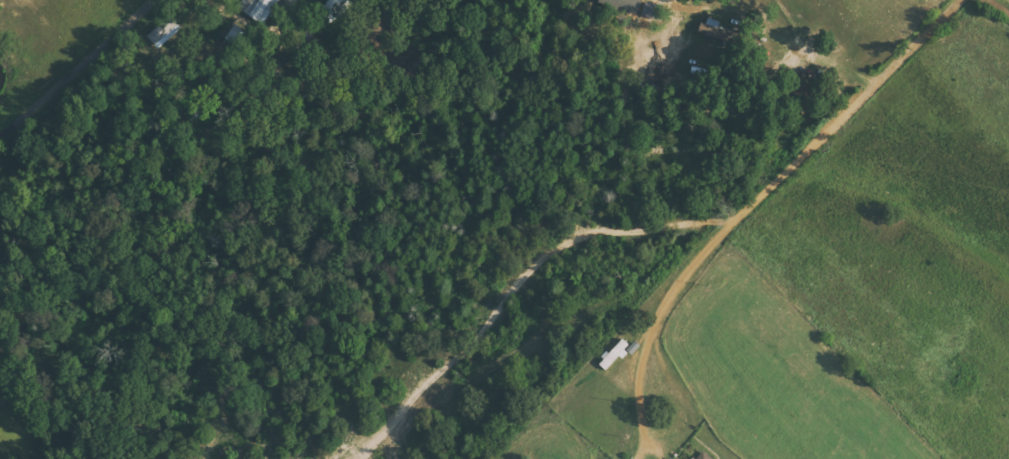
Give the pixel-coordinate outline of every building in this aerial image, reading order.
[(281,0),(241,0),(236,7),(260,26),(281,0)] [(314,12),(325,26),(360,0),(330,0),(314,12)] [(180,31),(170,16),(143,35),(153,49),(180,31)]
